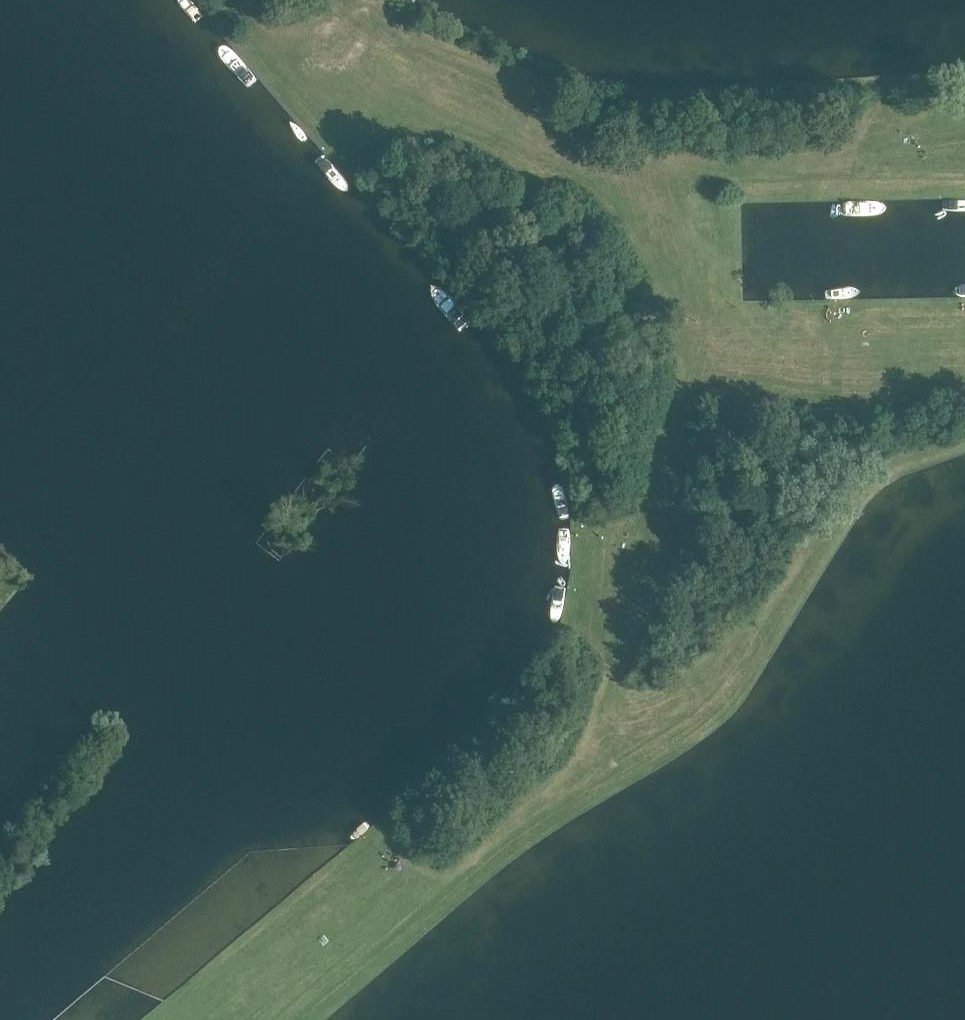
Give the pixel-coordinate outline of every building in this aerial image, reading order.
[(630,304),(633,317),(649,313),(646,300),(630,304)]
